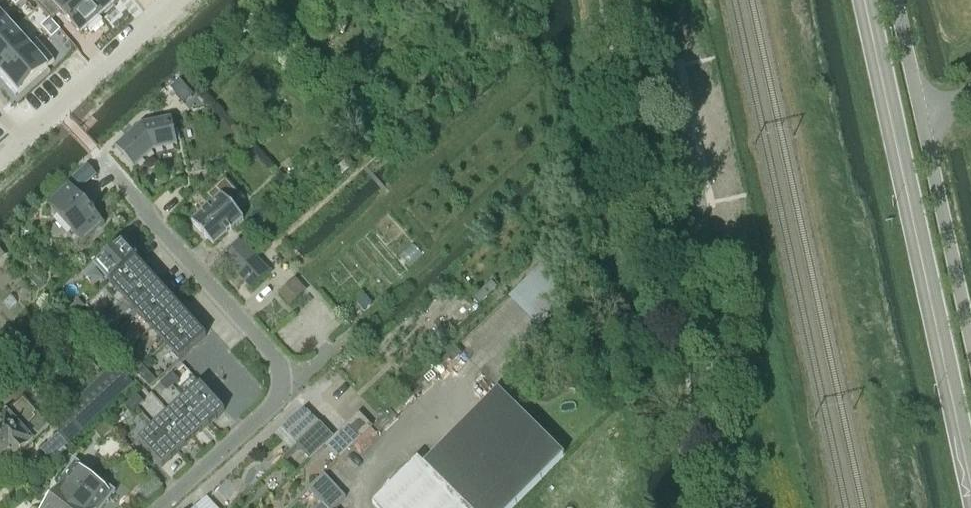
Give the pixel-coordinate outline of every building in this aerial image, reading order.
[(46,16),(56,8),(76,30),(85,21),(88,24),(97,16),(95,13),(83,0),(32,0),(46,16)] [(95,13),(109,0),(83,0),(95,13)] [(14,30),(0,15),(0,43),(14,30)] [(50,19),(41,28),(46,33),(55,25),(50,19)] [(55,25),(46,33),(51,39),(60,31),(55,25)] [(0,43),(0,73),(1,74),(30,48),(14,30),(0,43)] [(30,48),(1,74),(18,93),(47,67),(30,48)] [(179,80),(170,89),(184,104),(193,96),(179,80)] [(154,150),(177,145),(171,118),(141,124),(115,148),(134,169),(154,150)] [(72,180),(81,189),(96,176),(87,166),(72,180)] [(105,224),(68,184),(47,203),(83,244),(105,224)] [(192,224),(213,247),(244,220),(222,196),(192,224)] [(236,264),(231,268),(250,290),(269,273),(241,243),(228,255),(236,264)] [(122,244),(95,268),(110,284),(137,260),(122,244)] [(137,260),(110,284),(124,299),(150,275),(137,260)] [(150,275),(124,299),(137,315),(164,290),(150,275)] [(289,285),(278,294),(290,307),(301,297),(289,285)] [(164,290),(137,315),(151,330),(178,306),(164,290)] [(68,310),(74,317),(81,310),(76,304),(68,310)] [(191,321),(178,306),(151,330),(165,345),(191,321)] [(81,310),(74,317),(79,323),(87,316),(81,310)] [(191,321),(165,345),(179,361),(206,337),(191,321)] [(100,337),(105,343),(113,336),(108,330),(100,337)] [(113,336),(105,343),(111,349),(119,343),(113,336)] [(128,366),(134,372),(142,365),(136,359),(128,366)] [(142,365),(134,372),(139,379),(147,372),(142,365)] [(133,384),(117,366),(67,413),(68,414),(55,426),(61,433),(43,450),(51,459),(133,384)] [(172,374),(166,379),(173,387),(179,381),(172,374)] [(193,377),(177,392),(184,399),(200,385),(193,377)] [(173,387),(166,379),(160,385),(167,392),(173,387)] [(200,385),(184,399),(208,426),(225,411),(200,385)] [(418,459),(373,504),(377,507),(512,507),(564,455),(497,389),(435,453),(423,464),(418,459)] [(137,395),(130,401),(138,408),(144,403),(137,395)] [(0,419),(0,465),(11,454),(16,459),(34,441),(48,427),(38,416),(33,421),(33,419),(40,413),(24,397),(0,419)] [(184,399),(169,413),(193,440),(208,426),(184,399)] [(138,408),(130,401),(124,407),(131,414),(138,408)] [(296,445),(319,423),(309,412),(304,411),(283,430),(296,445)] [(169,413),(154,427),(178,453),(193,440),(169,413)] [(334,438),(319,423),(296,445),(310,460),(324,446),(334,438)] [(335,439),(334,438),(324,446),(338,461),(362,438),(349,424),(335,439)] [(113,432),(106,425),(94,436),(101,443),(113,432)] [(154,427),(138,441),(162,468),(178,453),(154,427)] [(96,476),(76,460),(58,483),(62,486),(45,507),(71,507),(87,487),(96,476)] [(308,489),(326,507),(335,507),(346,498),(324,475),(308,489)] [(96,476),(87,487),(71,507),(103,507),(116,491),(96,476)]
